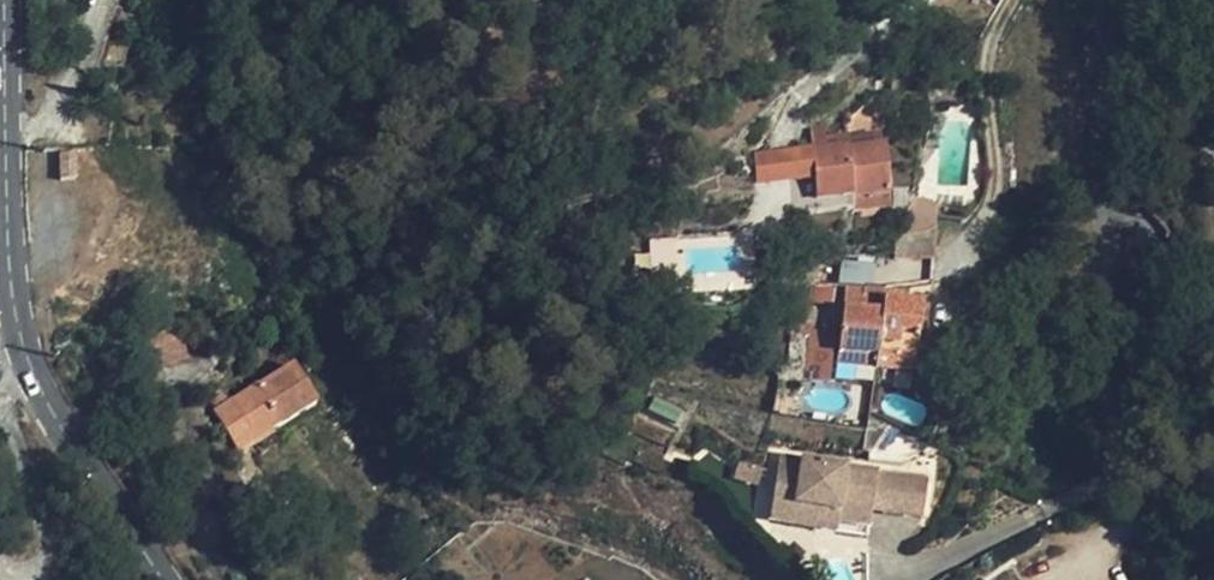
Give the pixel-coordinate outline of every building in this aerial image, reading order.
[(811,131),(812,154),(816,203),(852,199),(848,147),(826,149),(825,137),(824,131),(811,131)] [(881,133),(865,134),(866,146),(848,147),(852,199),(888,198),(884,144),(881,145),(881,133)] [(865,134),(847,136),(848,147),(866,146),(865,134)] [(847,136),(825,137),(826,149),(848,147),(847,136)] [(817,213),(853,211),(852,199),(816,203),(812,154),(797,155),(791,187),(793,215),(817,213)] [(74,183),(73,157),(58,158),(59,184),(74,183)] [(889,211),(888,198),(852,199),(853,211),(853,213),(889,211)] [(848,285),(839,350),(878,356),(879,349),(885,298),(886,290),(848,285)] [(905,292),(886,290),(885,298),(904,300),(905,292)] [(923,303),(904,300),(885,298),(879,349),(916,354),(923,303)] [(178,326),(145,338),(155,366),(186,357),(178,326)] [(812,332),(806,380),(829,383),(835,335),(812,332)] [(916,354),(879,349),(878,356),(876,369),(914,373),(916,354)] [(878,356),(839,350),(838,363),(876,369),(878,356)] [(318,402),(295,364),(215,411),(238,450),(318,402)] [(883,472),(798,458),(791,503),(855,513),(854,523),(885,528),(888,514),(890,501),(874,499),(876,487),(881,488),(883,472)] [(894,478),(895,474),(883,472),(881,488),(876,487),(874,499),(890,501),(894,478)] [(906,480),(894,478),(890,501),(888,514),(899,516),(906,480)] [(945,487),(906,480),(899,516),(938,522),(945,487)] [(791,503),(787,522),(852,533),(854,523),(855,513),(791,503)]
